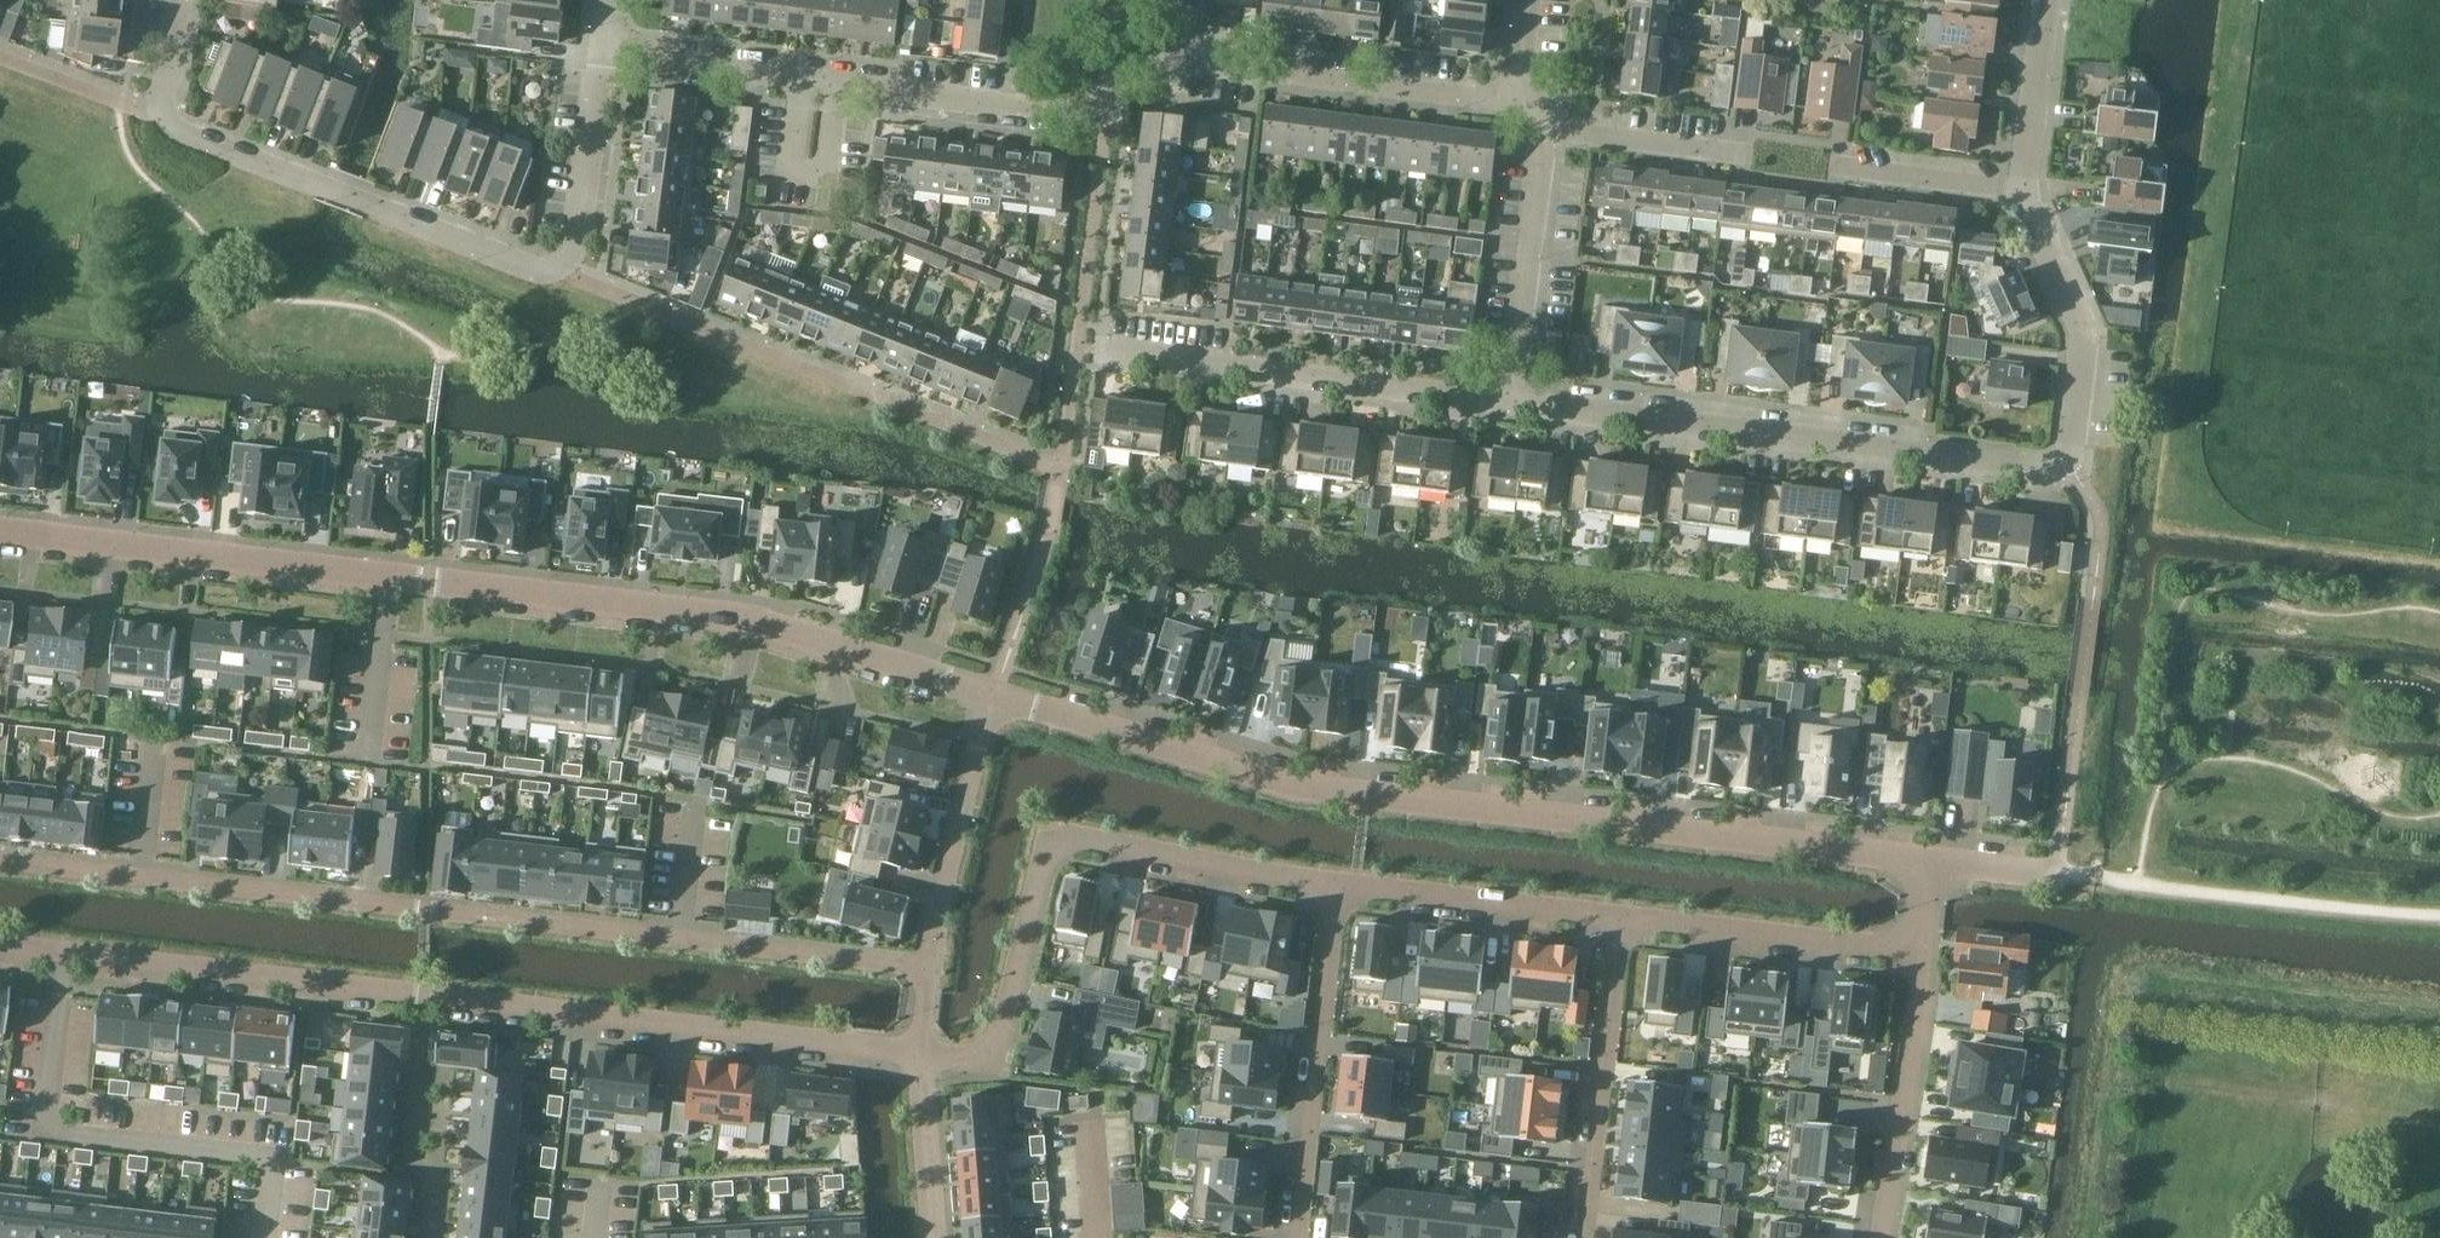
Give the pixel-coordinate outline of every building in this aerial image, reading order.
[(7,13),(18,17),(24,0),(12,0),(7,13)] [(68,24),(116,30),(118,17),(120,17),(122,0),(120,0),(120,1),(112,0),(71,0),(68,24)] [(227,4),(245,7),(264,9),(278,11),(280,0),(228,0),(227,4)] [(560,12),(561,0),(497,0),(496,4),(514,6),(560,12)] [(690,19),(693,0),(665,0),(663,15),(690,19)] [(719,23),(722,0),(693,0),(690,19),(719,23)] [(719,23),(749,27),(752,0),(722,0),(719,23)] [(749,27),(777,30),(781,0),(752,0),(749,27)] [(777,30),(806,34),(810,0),(781,0),(777,30)] [(806,34),(834,38),(839,0),(810,0),(806,34)] [(865,41),(870,0),(839,0),(834,38),(865,41)] [(884,0),(870,0),(865,41),(895,45),(901,2),(884,0)] [(966,25),(1002,29),(1006,0),(969,0),(966,25)] [(1205,0),(1161,0),(1159,13),(1202,18),(1205,0)] [(1292,30),(1296,0),(1266,0),(1262,26),(1292,30)] [(1292,30),(1321,34),(1325,0),(1296,0),(1292,30)] [(1350,37),(1354,0),(1325,0),(1321,34),(1350,37)] [(1356,0),(1354,0),(1350,37),(1379,41),(1384,4),(1356,0)] [(1391,12),(1402,14),(1404,1),(1404,0),(1392,0),(1391,12)] [(1445,19),(1486,25),(1489,0),(1448,0),(1445,19)] [(1633,7),(1673,12),(1686,14),(1688,0),(1629,0),(1628,7),(1633,7)] [(1947,3),(1976,7),(1975,18),(1994,21),(1995,9),(1998,10),(1999,0),(1947,0),(1947,3)] [(1955,48),(1953,61),(1953,62),(1984,66),(1987,45),(1994,45),(1996,23),(1970,20),(1971,7),(1947,4),(1946,17),(1945,16),(1941,46),(1955,48)] [(564,13),(561,12),(514,6),(511,35),(481,31),(479,46),(522,52),(524,39),(560,43),(564,13)] [(1724,17),(1741,20),(1742,8),(1725,6),(1724,17)] [(262,21),(264,9),(245,7),(244,19),(262,21)] [(1633,7),(1629,35),(1669,41),(1673,12),(1633,7)] [(1244,24),(1255,25),(1257,10),(1246,9),(1244,24)] [(1403,44),(1406,14),(1402,14),(1391,12),(1387,42),(1403,44)] [(18,17),(7,13),(0,32),(0,35),(10,39),(18,17)] [(314,16),(310,28),(320,31),(324,20),(314,16)] [(1739,31),(1741,20),(1724,17),(1722,29),(1739,31)] [(1482,54),(1486,25),(1445,19),(1441,55),(1458,58),(1459,51),(1482,54)] [(113,60),(116,30),(68,24),(64,57),(57,54),(57,55),(90,68),(92,57),(113,60)] [(998,59),(1002,29),(966,25),(962,54),(998,59)] [(904,31),(902,46),(914,48),(916,33),(904,31)] [(1629,35),(1625,64),(1666,69),(1669,41),(1629,35)] [(1762,57),(1764,42),(1743,39),(1733,109),(1783,116),(1790,60),(1762,57)] [(1886,53),(1887,45),(1871,43),(1870,50),(1886,53)] [(1853,125),(1863,47),(1842,44),(1839,67),(1811,63),(1804,118),(1853,125)] [(238,111),(240,106),(239,105),(258,56),(238,48),(237,50),(224,45),(223,48),(215,45),(208,62),(216,65),(206,93),(226,100),(224,106),(238,111)] [(476,70),(478,53),(447,49),(444,66),(476,70)] [(273,118),(272,118),(291,68),(271,60),(270,62),(259,58),(259,56),(258,56),(239,105),(240,106),(258,113),(256,118),(270,123),(271,124),(273,118)] [(487,73),(507,76),(510,61),(489,59),(487,73)] [(1942,90),(1941,104),(1972,108),(1975,87),(1982,88),(1984,66),(1953,62),(1953,61),(1933,59),(1929,88),(1942,90)] [(517,70),(527,71),(528,63),(518,61),(517,70)] [(1666,69),(1625,64),(1622,94),(1662,99),(1666,69)] [(1718,65),(1716,76),(1733,78),(1735,67),(1718,65)] [(2107,81),(2107,77),(2108,68),(2095,66),(2093,77),(2093,79),(2107,81)] [(292,68),(291,68),(272,118),(273,118),(291,125),(289,130),(303,136),(305,131),(304,130),(324,80),(303,73),(303,75),(291,70),(292,68)] [(352,114),(360,94),(364,82),(340,73),(335,87),(324,83),(324,81),(324,80),(304,130),(305,131),(323,137),(321,143),(336,148),(350,113),(352,114)] [(1729,109),(1733,78),(1716,76),(1712,106),(1729,109)] [(1865,82),(1863,96),(1877,98),(1879,83),(1865,82)] [(2136,91),(2108,87),(2104,118),(2086,116),(2084,133),(2103,135),(2113,136),(2119,137),(2155,142),(2159,116),(2151,115),(2135,94),(2136,91)] [(653,93),(649,122),(649,123),(697,129),(701,99),(653,93)] [(1876,112),(1877,98),(1863,96),(1861,111),(1876,112)] [(417,173),(436,125),(435,125),(423,120),(424,118),(422,118),(427,105),(405,97),(393,129),(396,130),(382,166),(396,171),(398,166),(417,173)] [(1972,108),(1941,104),(1927,102),(1923,132),(1937,133),(1935,148),(1967,152),(1969,130),(1976,131),(1979,109),(1972,108)] [(737,107),(734,134),(750,136),(754,109),(737,107)] [(1263,153),(1283,156),(1289,110),(1268,107),(1263,153)] [(1283,156),(1304,158),(1310,112),(1289,110),(1283,156)] [(1331,115),(1310,112),(1304,158),(1325,161),(1331,115)] [(1146,115),(1142,143),(1182,148),(1207,151),(1211,123),(1146,115)] [(1325,161),(1346,164),(1351,118),(1331,115),(1325,161)] [(1346,164),(1366,166),(1372,120),(1351,118),(1346,164)] [(1241,120),(1239,134),(1251,135),(1252,121),(1241,120)] [(1366,166),(1387,169),(1393,123),(1372,120),(1366,166)] [(501,150),(500,149),(501,148),(504,140),(504,134),(473,122),(467,137),(468,137),(450,186),(449,185),(447,191),(461,196),(464,191),(482,198),(483,198),(501,150)] [(693,158),(697,129),(649,123),(649,122),(648,122),(645,139),(647,139),(645,152),(693,158)] [(450,186),(468,137),(467,137),(456,133),(457,131),(436,123),(435,125),(436,125),(417,173),(414,178),(429,184),(431,178),(449,185),(450,186)] [(1387,169),(1408,172),(1414,126),(1393,123),(1387,169)] [(1435,128),(1414,126),(1408,172),(1429,174),(1435,128)] [(1429,174),(1450,177),(1456,131),(1435,128),(1429,174)] [(1450,177),(1471,180),(1477,134),(1456,131),(1450,177)] [(748,149),(750,136),(734,134),(732,147),(748,149)] [(1497,136),(1477,134),(1471,180),(1492,182),(1497,136)] [(2103,135),(2102,150),(2117,152),(2119,137),(2113,136),(2103,135)] [(886,185),(915,189),(922,141),(892,137),(891,141),(878,139),(879,138),(877,138),(874,161),(876,162),(876,161),(889,162),(886,185)] [(922,140),(922,141),(915,189),(944,193),(950,145),(938,143),(938,142),(922,140)] [(1238,142),(1236,155),(1248,156),(1250,144),(1238,142)] [(1178,174),(1182,148),(1142,143),(1139,169),(1178,174)] [(979,149),(950,145),(944,193),(972,197),(979,149)] [(979,147),(979,149),(972,197),(971,211),(999,214),(1001,200),(1002,201),(1008,152),(995,151),(996,149),(979,147)] [(501,150),(483,198),(482,198),(480,203),(494,209),(496,203),(516,211),(534,163),(521,157),(522,156),(501,148),(500,149),(501,150)] [(645,152),(642,180),(642,181),(690,187),(693,158),(645,152)] [(1002,201),(1031,204),(1037,156),(1008,152),(1002,201)] [(1037,155),(1037,156),(1031,204),(1061,208),(1067,160),(1053,158),(1053,157),(1037,155)] [(1235,166),(1247,167),(1248,156),(1236,155),(1235,166)] [(2092,204),(2163,214),(2166,187),(2165,187),(2167,167),(2144,164),(2144,163),(2116,159),(2112,190),(2094,188),(2092,204)] [(1597,169),(1592,208),(1605,210),(1604,217),(1623,220),(1621,229),(1632,231),(1635,211),(1640,171),(1611,167),(1610,171),(1597,169)] [(1139,169),(1136,194),(1175,199),(1178,174),(1139,169)] [(1669,175),(1640,171),(1635,211),(1664,215),(1669,175)] [(734,173),(731,192),(743,194),(745,175),(734,173)] [(1664,215),(1693,219),(1698,178),(1669,175),(1664,215)] [(1693,219),(1720,222),(1721,222),(1726,186),(1726,182),(1698,178),(1693,219)] [(686,216),(690,187),(642,181),(642,180),(640,180),(638,197),(639,197),(638,210),(686,216)] [(754,186),(752,200),(766,202),(768,187),(754,186)] [(1720,226),(1750,230),(1755,190),(1726,186),(1721,222),(1720,222),(1720,226)] [(1750,230),(1778,234),(1784,194),(1755,190),(1750,230)] [(740,213),(743,194),(731,192),(729,211),(740,213)] [(1172,224),(1175,199),(1136,194),(1132,219),(1172,224)] [(1231,194),(1230,206),(1241,207),(1243,196),(1231,194)] [(1813,197),(1784,194),(1778,234),(1807,238),(1813,197)] [(1837,241),(1838,237),(1842,201),(1813,197),(1807,238),(1805,254),(1819,255),(1821,239),(1837,241)] [(1843,197),(1842,201),(1838,237),(1865,241),(1871,200),(1843,197)] [(1309,200),(1307,211),(1318,213),(1320,201),(1309,200)] [(1865,241),(1894,244),(1899,204),(1871,200),(1865,241)] [(1266,201),(1264,213),(1275,215),(1276,215),(1277,203),(1266,201)] [(1331,203),(1320,201),(1318,213),(1330,214),(1331,203)] [(1289,204),(1277,203),(1276,215),(1287,216),(1289,204)] [(1928,208),(1899,204),(1894,244),(1923,248),(1928,208)] [(1359,218),(1361,206),(1350,205),(1349,217),(1359,218)] [(1240,219),(1241,207),(1230,206),(1228,217),(1240,219)] [(1373,208),(1361,206),(1359,218),(1371,220),(1373,208)] [(1958,212),(1928,208),(1923,248),(1953,252),(1958,212)] [(638,210),(634,238),(682,245),(686,216),(638,210)] [(1392,210),(1390,222),(1402,223),(1403,212),(1392,210)] [(766,212),(765,223),(783,226),(785,214),(766,212)] [(1274,226),(1275,215),(1264,213),(1258,212),(1257,224),(1274,226)] [(1414,213),(1403,212),(1402,223),(1413,225),(1414,213)] [(794,227),(813,229),(815,218),(796,215),(794,227)] [(1287,216),(1276,215),(1275,215),(1274,226),(1291,228),(1293,217),(1287,216)] [(1443,229),(1445,217),(1433,216),(1431,227),(1443,229)] [(911,224),(893,217),(889,228),(906,235),(911,224)] [(1455,219),(1445,217),(1443,229),(1454,230),(1455,219)] [(815,218),(813,229),(832,232),(834,220),(815,218)] [(1169,250),(1172,224),(1132,219),(1129,245),(1169,250)] [(1310,219),(1309,231),(1326,233),(1327,221),(1310,219)] [(1345,224),(1327,221),(1326,233),(1343,235),(1345,224)] [(1486,223),(1475,221),(1473,233),(1485,234),(1486,223)] [(2155,230),(2093,222),(2090,246),(2102,248),(2097,281),(2134,285),(2136,272),(2137,272),(2138,266),(2136,265),(2138,253),(2151,254),(2155,230)] [(875,231),(857,224),(853,235),(871,242),(875,231)] [(929,231),(911,224),(906,235),(924,242),(929,231)] [(1361,237),(1378,240),(1379,228),(1362,226),(1361,237)] [(1397,230),(1379,228),(1378,240),(1395,242),(1397,230)] [(721,231),(714,249),(725,253),(732,235),(721,231)] [(893,238),(875,231),(871,242),(889,249),(893,238)] [(1430,246),(1431,235),(1414,232),(1412,244),(1429,246),(1430,246)] [(1997,238),(1963,233),(1959,264),(1980,267),(1978,277),(1984,289),(1983,289),(2001,329),(2009,326),(2011,331),(2039,319),(2018,273),(2007,278),(2002,268),(1993,267),(1997,238)] [(1448,237),(1431,235),(1430,246),(1447,248),(1448,237)] [(1351,236),(1350,245),(1355,246),(1361,237),(1352,236),(1351,236)] [(677,284),(682,245),(634,238),(630,268),(651,271),(650,275),(683,288),(684,287),(677,284)] [(1484,241),(1457,238),(1455,254),(1482,258),(1484,241)] [(944,250),(962,257),(967,246),(949,239),(944,250)] [(907,256),(925,263),(929,252),(911,245),(907,256)] [(1129,245),(1126,271),(1165,276),(1169,250),(1129,245)] [(984,253),(967,246),(962,257),(980,264),(984,253)] [(1225,246),(1223,257),(1235,258),(1236,248),(1225,246)] [(1617,263),(1628,264),(1630,247),(1619,246),(1617,263)] [(1630,247),(1628,264),(1639,265),(1641,248),(1630,247)] [(725,253),(714,249),(707,267),(718,271),(725,253)] [(1731,285),(1742,287),(1745,270),(1743,269),(1746,251),(1732,249),(1729,267),(1734,268),(1731,285)] [(929,252),(925,263),(943,270),(947,259),(929,252)] [(1688,254),(1677,253),(1675,270),(1686,272),(1688,254)] [(1699,256),(1688,254),(1686,272),(1697,273),(1699,256)] [(1233,271),(1235,258),(1223,257),(1222,269),(1233,271)] [(747,316),(748,316),(766,269),(738,258),(720,303),(748,314),(747,316)] [(1022,268),(1005,261),(1000,272),(1018,279),(1022,268)] [(983,273),(965,266),(961,277),(979,284),(983,273)] [(1040,275),(1022,268),(1018,279),(1036,286),(1040,275)] [(793,280),(766,269),(748,316),(763,322),(764,320),(776,325),(793,280)] [(1742,287),(1754,288),(1756,271),(1745,270),(1742,287)] [(1191,279),(1165,276),(1126,271),(1122,298),(1187,307),(1191,279)] [(1001,280),(983,273),(979,284),(997,291),(1001,280)] [(1320,275),(1319,287),(1313,333),(1339,336),(1345,290),(1346,279),(1320,275)] [(1850,275),(1848,292),(1859,294),(1861,277),(1850,275)] [(1789,293),(1800,294),(1802,277),(1791,276),(1789,293)] [(830,346),(847,301),(852,287),(825,277),(820,290),(820,291),(802,337),(817,343),(818,341),(830,346)] [(1234,323),(1261,326),(1267,280),(1240,277),(1234,323)] [(1802,277),(1800,294),(1811,296),(1813,278),(1802,277)] [(1872,278),(1861,277),(1859,294),(1870,295),(1872,278)] [(801,337),(802,337),(820,291),(820,290),(793,280),(776,325),(802,335),(801,337)] [(1261,326),(1287,329),(1293,283),(1267,280),(1261,326)] [(1319,287),(1293,283),(1287,329),(1313,333),(1319,287)] [(1451,283),(1449,303),(1443,350),(1470,353),(1478,286),(1451,283)] [(1905,300),(1916,301),(1918,284),(1907,283),(1905,300)] [(1218,295),(1230,297),(1231,285),(1220,284),(1218,295)] [(1916,301),(1927,303),(1930,286),(1918,284),(1916,301)] [(1037,294),(1019,287),(1015,298),(1033,305),(1037,294)] [(1397,297),(1391,343),(1417,346),(1423,300),(1422,300),(1423,291),(1398,288),(1397,297)] [(1339,336),(1365,340),(1371,293),(1345,290),(1339,336)] [(1397,297),(1371,293),(1365,340),(1391,343),(1397,297)] [(1058,302),(1037,294),(1033,305),(1056,314),(1058,302)] [(1449,303),(1423,300),(1417,346),(1443,350),(1449,303)] [(874,312),(847,301),(830,346),(856,357),(855,358),(856,358),(874,312)] [(1215,318),(1227,319),(1229,305),(1217,304),(1215,318)] [(1652,316),(1653,313),(1604,307),(1600,337),(1619,339),(1615,366),(1630,368),(1633,371),(1636,373),(1640,375),(1643,376),(1643,377),(1644,377),(1652,316)] [(1214,321),(1215,310),(1202,309),(1201,319),(1214,321)] [(872,363),(884,367),(902,322),(874,312),(856,358),(871,364),(872,363)] [(1700,322),(1652,316),(1644,377),(1645,377),(1645,376),(1649,376),(1653,376),(1656,374),(1659,372),(1675,374),(1678,347),(1697,349),(1700,322)] [(1759,391),(1767,331),(1739,327),(1740,322),(1724,320),(1720,350),(1734,352),(1731,381),(1746,383),(1748,386),(1751,388),(1755,390),(1759,391)] [(929,333),(902,322),(884,367),(910,378),(909,379),(910,380),(929,333)] [(1795,335),(1767,331),(1759,391),(1760,392),(1760,391),(1764,391),(1768,390),(1772,389),(1775,387),(1790,389),(1794,359),(1807,361),(1811,331),(1796,329),(1795,335)] [(955,343),(956,344),(938,389),(964,399),(964,401),(983,354),(982,354),(987,341),(960,330),(955,343)] [(955,343),(929,333),(910,380),(925,385),(926,384),(938,389),(956,344),(955,343)] [(1874,406),(1875,406),(1883,342),(1835,336),(1831,366),(1849,368),(1846,396),(1861,398),(1864,400),(1867,403),(1870,404),(1874,405),(1874,406)] [(1988,342),(1949,337),(1947,356),(1985,361),(1988,342)] [(1583,357),(1585,357),(1593,358),(1595,359),(1597,342),(1586,341),(1583,357)] [(1931,348),(1883,342),(1875,406),(1876,405),(1879,405),(1883,405),(1887,403),(1890,401),(1905,403),(1909,376),(1927,378),(1931,348)] [(980,405),(992,410),(1010,365),(983,354),(964,401),(979,407),(980,405)] [(2026,408),(2031,366),(1993,361),(1990,380),(1982,379),(1981,392),(1989,393),(1987,403),(2006,405),(2005,408),(2010,408),(2010,406),(2026,408)] [(1041,377),(1010,365),(992,410),(1020,421),(1027,401),(1038,406),(1043,370),(1042,369),(1041,377)] [(152,394),(141,393),(138,413),(150,414),(152,394)] [(1088,448),(1132,454),(1139,401),(1121,398),(1121,402),(1094,399),(1088,448)] [(1157,403),(1139,401),(1132,454),(1176,459),(1183,410),(1156,407),(1157,403)] [(1184,460),(1229,466),(1235,413),(1218,411),(1217,415),(1191,411),(1184,460)] [(1253,415),(1235,413),(1229,466),(1273,472),(1279,423),(1252,419),(1253,415)] [(81,456),(78,482),(83,483),(81,499),(88,500),(87,505),(112,508),(112,503),(119,503),(124,468),(139,470),(145,420),(125,418),(125,426),(90,422),(87,441),(85,457),(81,456)] [(1281,473),(1325,478),(1332,425),(1314,423),(1314,427),(1287,424),(1281,473)] [(15,433),(8,495),(25,497),(25,491),(39,493),(42,464),(58,466),(63,427),(45,424),(44,437),(15,433)] [(1349,428),(1332,425),(1325,478),(1369,484),(1375,435),(1349,432),(1349,428)] [(8,495),(15,433),(0,431),(0,494),(8,495)] [(158,458),(155,481),(160,482),(158,503),(179,505),(179,500),(194,502),(196,482),(197,482),(198,468),(215,470),(219,435),(200,433),(200,436),(166,432),(163,459),(158,458)] [(1377,485),(1421,491),(1428,438),(1410,436),(1410,439),(1383,436),(1377,485)] [(1446,440),(1428,438),(1421,491),(1465,496),(1472,447),(1445,444),(1446,440)] [(235,445),(231,483),(246,485),(243,514),(257,515),(256,521),(273,523),(281,450),(235,445)] [(1473,497),(1518,503),(1524,450),(1507,448),(1506,452),(1480,448),(1473,497)] [(281,450),(273,523),(289,525),(290,519),(304,521),(307,492),(335,496),(339,457),(281,450)] [(1542,452),(1524,450),(1518,503),(1562,509),(1568,460),(1541,456),(1542,452)] [(358,469),(351,528),(393,533),(395,516),(411,518),(418,462),(385,458),(384,472),(358,469)] [(1570,510),(1614,515),(1621,462),(1603,460),(1603,464),(1576,461),(1570,510)] [(1638,465),(1621,462),(1614,515),(1658,521),(1664,472),(1638,469),(1638,465)] [(1169,477),(1177,483),(1179,463),(1170,467),(1169,477)] [(1187,469),(1179,463),(1177,483),(1186,479),(1187,469)] [(449,471),(444,511),(467,514),(463,541),(468,541),(467,548),(487,550),(488,543),(493,544),(499,491),(471,488),(473,474),(449,471)] [(1666,522),(1710,528),(1717,475),(1699,473),(1699,476),(1672,473),(1666,522)] [(1735,477),(1717,475),(1710,528),(1754,533),(1761,484),(1734,481),(1735,477)] [(499,491),(493,544),(507,546),(507,552),(521,553),(525,521),(543,523),(545,505),(546,495),(548,482),(529,480),(527,494),(499,491)] [(1080,502),(1090,503),(1093,483),(1083,482),(1082,482),(1081,491),(1080,501),(1080,502)] [(1762,534),(1807,540),(1813,487),(1796,485),(1795,489),(1769,485),(1762,534)] [(436,487),(434,502),(442,503),(444,487),(436,487)] [(1831,489),(1813,487),(1807,540),(1851,546),(1857,497),(1830,493),(1831,489)] [(564,541),(569,542),(567,556),(575,557),(574,562),(595,565),(596,560),(603,560),(607,526),(624,528),(628,493),(609,491),(609,494),(575,490),(572,517),(567,517),(564,541)] [(636,524),(636,526),(655,529),(652,555),(676,558),(675,563),(694,565),(694,560),(718,563),(721,536),(740,539),(741,536),(747,536),(750,511),(751,504),(745,503),(745,501),(699,495),(699,500),(659,495),(657,509),(638,507),(638,509),(638,510),(636,524)] [(1859,547),(1903,552),(1910,499),(1892,497),(1891,501),(1865,498),(1859,547)] [(1927,502),(1910,499),(1903,552),(1947,558),(1953,509),(1927,506),(1927,502)] [(1460,503),(1458,513),(1466,514),(1467,504),(1460,503)] [(750,511),(747,536),(759,538),(759,543),(775,545),(775,552),(772,577),(777,578),(777,583),(797,585),(797,581),(800,581),(807,528),(778,525),(780,509),(779,508),(767,507),(763,507),(762,512),(750,511)] [(1955,559),(1999,565),(2006,512),(1988,510),(1988,513),(1961,510),(1955,559)] [(1370,511),(1368,526),(1378,527),(1380,512),(1370,511)] [(2024,514),(2006,512),(1999,565),(2043,570),(2050,521),(2023,518),(2024,514)] [(807,528),(800,581),(832,585),(835,559),(836,552),(853,554),(856,523),(839,521),(838,532),(808,528),(807,528)] [(892,533),(874,590),(912,601),(917,585),(936,591),(948,553),(929,547),(930,545),(892,533)] [(948,553),(936,591),(957,597),(952,614),(987,625),(993,606),(996,607),(1002,587),(999,586),(1003,571),(965,559),(968,548),(951,542),(948,553)] [(2063,543),(2059,572),(2071,573),(2075,545),(2063,543)] [(1852,561),(1850,580),(1863,582),(1865,563),(1852,561)] [(1962,589),(1964,570),(1952,569),(1950,588),(1962,589)] [(1848,573),(1837,571),(1835,585),(1847,587),(1848,573)] [(0,606),(0,649),(7,650),(12,607),(0,606)] [(1291,625),(1292,613),(1276,611),(1272,623),(1291,625)] [(54,680),(54,675),(60,615),(46,614),(46,615),(30,613),(26,651),(12,650),(8,686),(23,688),(24,677),(54,680)] [(54,675),(82,678),(81,689),(95,690),(99,660),(85,658),(90,620),(75,618),(75,617),(60,615),(54,675)] [(1078,653),(1083,655),(1079,670),(1109,679),(1115,660),(1145,670),(1156,636),(1095,618),(1090,635),(1084,633),(1078,653)] [(1157,649),(1174,653),(1161,694),(1193,704),(1195,699),(1194,699),(1208,651),(1207,650),(1180,642),(1185,626),(1166,619),(1157,649)] [(111,687),(140,690),(147,626),(134,625),(135,621),(120,620),(120,623),(116,623),(112,661),(99,660),(95,690),(95,696),(110,698),(111,687)] [(1269,635),(1272,623),(1263,620),(1259,633),(1269,635)] [(194,668),(221,671),(226,628),(198,625),(194,668)] [(179,631),(147,628),(140,692),(168,695),(166,706),(181,708),(185,672),(173,671),(179,631)] [(221,671),(247,674),(252,631),(226,628),(221,671)] [(247,674),(273,677),(278,634),(253,631),(252,631),(247,674)] [(296,680),(299,680),(304,636),(278,634),(273,677),(296,680)] [(1194,699),(1195,699),(1225,708),(1237,668),(1253,673),(1262,644),(1243,638),(1241,643),(1212,634),(1207,650),(1208,651),(1194,699)] [(1352,668),(1369,670),(1373,636),(1356,634),(1352,668)] [(304,636),(299,680),(298,692),(325,695),(331,639),(304,636)] [(1262,672),(1261,683),(1277,685),(1273,721),(1278,722),(1277,727),(1303,730),(1304,724),(1309,725),(1316,676),(1318,664),(1315,664),(1317,644),(1286,641),(1286,642),(1285,642),(1272,640),(1262,672)] [(1479,647),(1477,665),(1492,667),(1494,649),(1479,647)] [(442,713),(471,717),(478,658),(449,654),(442,713)] [(471,717),(501,720),(507,661),(478,658),(471,717)] [(528,723),(530,723),(537,665),(507,661),(501,720),(502,721),(502,716),(529,719),(528,723)] [(556,732),(558,732),(565,668),(537,665),(530,723),(557,727),(556,732)] [(558,732),(587,736),(594,672),(565,668),(558,732)] [(624,676),(594,672),(587,736),(617,740),(624,676)] [(1365,703),(1382,705),(1378,741),(1383,741),(1382,747),(1408,750),(1408,744),(1414,745),(1421,684),(1387,680),(1388,674),(1369,672),(1365,703)] [(1316,676),(1309,725),(1315,726),(1314,732),(1345,735),(1351,680),(1316,676)] [(1421,684),(1414,745),(1420,745),(1419,751),(1450,755),(1455,713),(1471,715),(1475,684),(1456,682),(1456,688),(1421,684)] [(1778,682),(1776,701),(1792,703),(1794,684),(1778,682)] [(1476,715),(1490,717),(1486,759),(1519,763),(1520,758),(1518,758),(1526,696),(1524,695),(1496,692),(1497,686),(1479,685),(1476,715)] [(1518,758),(1520,758),(1551,762),(1556,720),(1574,722),(1577,691),(1557,689),(1556,694),(1525,691),(1524,695),(1526,696),(1518,758)] [(1574,722),(1573,727),(1591,729),(1586,771),(1617,774),(1617,768),(1623,769),(1628,719),(1630,720),(1631,708),(1595,704),(1596,699),(1578,696),(1579,692),(1577,691),(1574,722)] [(632,718),(623,759),(642,763),(644,756),(670,762),(685,700),(654,692),(647,722),(632,718)] [(1793,698),(1792,709),(1802,710),(1804,699),(1793,698)] [(702,768),(716,772),(723,742),(708,739),(716,707),(685,700),(670,762),(671,762),(669,773),(699,780),(702,768)] [(1875,724),(1876,708),(1865,707),(1863,723),(1875,724)] [(1684,709),(1680,739),(1697,741),(1693,777),(1698,778),(1697,783),(1722,786),(1723,781),(1729,781),(1735,720),(1700,716),(1701,711),(1684,709)] [(737,766),(765,772),(776,720),(746,713),(739,742),(724,738),(723,742),(716,772),(716,773),(734,778),(737,766)] [(1799,724),(1795,754),(1812,755),(1808,795),(1844,799),(1846,784),(1847,784),(1848,779),(1846,778),(1850,746),(1857,747),(1860,721),(1839,718),(1839,717),(1833,716),(1833,718),(1830,717),(1829,727),(1799,724)] [(1623,769),(1629,770),(1628,776),(1658,779),(1665,724),(1630,720),(1628,719),(1623,769)] [(1735,720),(1729,781),(1735,782),(1734,788),(1764,791),(1769,750),(1782,751),(1785,720),(1770,719),(1769,724),(1735,720)] [(808,727),(776,720),(765,772),(766,772),(767,767),(794,773),(789,790),(808,794),(816,759),(801,756),(808,727)] [(195,726),(193,738),(213,740),(214,728),(195,726)] [(14,739),(34,742),(35,729),(16,727),(14,739)] [(213,740),(232,742),(234,730),(214,728),(213,740)] [(53,744),(54,732),(35,729),(34,742),(53,744)] [(895,730),(885,770),(943,784),(953,744),(941,742),(941,740),(917,734),(917,735),(895,730)] [(247,732),(245,744),(265,746),(266,734),(247,732)] [(1954,738),(1947,799),(1981,803),(1981,800),(1992,802),(1990,818),(2027,822),(2034,766),(2002,763),(2004,744),(1987,742),(1988,735),(1955,732),(1954,738)] [(66,746),(85,748),(87,735),(67,733),(66,746)] [(265,746),(284,749),(285,737),(266,734),(265,746)] [(85,748),(105,750),(106,738),(87,735),(85,748)] [(1868,735),(1863,779),(1889,783),(1886,802),(1916,806),(1918,789),(1924,790),(1926,770),(1921,769),(1924,747),(1886,743),(1887,737),(1868,735)] [(292,737),(291,749),(310,752),(312,740),(292,737)] [(829,739),(822,769),(847,775),(853,745),(829,739)] [(448,750),(447,763),(466,765),(467,753),(448,750)] [(466,765),(485,767),(487,755),(467,753),(466,765)] [(506,757),(505,770),(524,772),(525,760),(506,757)] [(525,760),(524,772),(543,774),(545,762),(525,760)] [(612,762),(609,782),(622,783),(624,764),(612,762)] [(564,764),(562,776),(582,779),(583,766),(564,764)] [(463,784),(478,786),(479,776),(464,774),(463,784)] [(492,788),(493,778),(479,776),(478,786),(492,788)] [(521,791),(536,793),(537,783),(522,781),(521,791)] [(867,797),(860,827),(923,842),(930,812),(897,803),(901,788),(871,781),(867,797)] [(550,794),(551,785),(537,783),(536,793),(550,794)] [(209,787),(197,785),(192,817),(203,818),(201,856),(230,858),(237,795),(209,793),(209,787)] [(237,795),(230,858),(260,862),(265,823),(278,825),(283,790),(267,788),(266,799),(237,795)] [(579,798),(593,799),(594,790),(580,788),(579,798)] [(713,788),(711,798),(726,801),(727,791),(713,788)] [(289,865),(319,868),(326,806),(297,802),(299,792),(283,790),(278,825),(294,827),(289,865)] [(608,801),(609,791),(594,790),(593,799),(608,801)] [(73,849),(101,852),(107,796),(79,793),(77,805),(73,847),(73,849)] [(622,804),(637,805),(638,796),(623,794),(622,804)] [(3,795),(0,822),(0,839),(22,841),(27,799),(27,798),(3,795)] [(27,799),(22,841),(48,844),(53,802),(27,799)] [(372,800),(372,805),(368,835),(383,837),(378,876),(409,879),(417,817),(387,813),(388,802),(372,800)] [(48,844),(73,847),(77,805),(53,802),(48,844)] [(797,803),(795,813),(810,815),(812,805),(797,803)] [(354,833),(368,835),(372,805),(356,804),(354,821),(327,817),(328,806),(326,806),(319,868),(332,870),(331,874),(346,876),(346,872),(349,872),(354,833)] [(465,894),(466,890),(472,839),(473,830),(443,827),(435,890),(465,894)] [(848,872),(854,874),(875,879),(878,880),(882,865),(915,873),(923,842),(860,827),(848,872)] [(495,893),(524,896),(530,837),(502,834),(500,844),(495,893)] [(530,837),(524,896),(553,900),(559,850),(560,841),(530,837)] [(466,890),(495,893),(500,844),(475,841),(475,840),(472,839),(466,890)] [(582,903),(611,906),(617,847),(588,844),(587,854),(582,903)] [(617,847),(611,906),(623,908),(622,913),(637,914),(638,910),(640,910),(647,850),(617,847)] [(553,900),(582,903),(587,854),(559,850),(553,900)] [(841,926),(861,931),(860,933),(880,938),(881,935),(901,940),(911,900),(872,891),(875,879),(854,874),(851,886),(850,885),(841,926)] [(1057,931),(1055,943),(1085,950),(1083,957),(1100,960),(1106,929),(1090,926),(1098,885),(1068,879),(1064,897),(1062,897),(1059,914),(1061,914),(1057,931)] [(729,891),(725,919),(739,921),(743,893),(729,891)] [(1117,932),(1110,963),(1128,966),(1130,958),(1159,964),(1161,952),(1171,902),(1167,901),(1168,897),(1148,893),(1147,897),(1140,896),(1137,911),(1132,935),(1117,932)] [(1171,902),(1161,952),(1189,958),(1185,975),(1202,978),(1203,978),(1209,947),(1192,944),(1199,908),(1195,907),(1195,903),(1175,899),(1174,903),(1171,902)] [(1209,947),(1203,978),(1220,981),(1221,973),(1250,979),(1262,917),(1259,917),(1260,912),(1239,908),(1238,913),(1233,912),(1226,951),(1209,947)] [(1262,917),(1250,979),(1279,985),(1278,993),(1295,996),(1301,965),(1284,962),(1293,920),(1262,915),(1262,917)] [(1354,979),(1353,991),(1383,995),(1382,1002),(1400,1004),(1403,973),(1388,971),(1392,929),(1360,926),(1354,979)] [(1403,973),(1400,1004),(1418,1006),(1418,999),(1447,1002),(1448,992),(1456,937),(1423,932),(1418,975),(1403,973)] [(1960,939),(1958,958),(1964,958),(1960,995),(1980,997),(1981,990),(2004,993),(2007,964),(2024,965),(2026,947),(2027,940),(1961,932),(1960,939)] [(1448,992),(1447,1002),(1475,1006),(1474,1012),(1492,1015),(1496,984),(1481,982),(1485,941),(1456,937),(1448,992)] [(1496,984),(1492,1015),(1510,1017),(1511,1010),(1541,1013),(1541,1008),(1540,1008),(1541,1003),(1547,947),(1515,943),(1510,986),(1496,984)] [(1541,1003),(1540,1008),(1541,1008),(1567,1011),(1566,1024),(1586,1026),(1590,994),(1574,992),(1579,952),(1547,947),(1541,1003)] [(1652,959),(1644,1025),(1674,1028),(1673,1035),(1691,1037),(1695,1007),(1679,1005),(1680,999),(1681,988),(1684,962),(1652,959)] [(1709,1009),(1705,1039),(1723,1041),(1724,1034),(1752,1037),(1760,973),(1730,969),(1725,1010),(1709,1009)] [(1760,973),(1752,1037),(1781,1040),(1780,1047),(1797,1049),(1801,1019),(1785,1017),(1790,976),(1785,976),(1786,971),(1771,969),(1770,974),(1761,973),(1760,973)] [(1807,1037),(1801,1085),(1827,1088),(1831,1052),(1862,1055),(1870,989),(1836,985),(1833,1011),(1832,1021),(1832,1022),(1816,1020),(1814,1038),(1807,1037)] [(3,1037),(8,988),(0,987),(0,1042),(2,1042),(3,1037)] [(1036,1035),(1029,1065),(1034,1066),(1033,1071),(1070,1078),(1076,1044),(1080,1026),(1081,1026),(1105,1031),(1106,1025),(1134,1030),(1139,1003),(1079,992),(1074,1019),(1045,1013),(1040,1036),(1036,1035)] [(102,997),(96,1051),(125,1054),(126,1050),(125,1050),(125,1048),(132,999),(132,997),(130,997),(129,999),(102,997)] [(125,1048),(125,1050),(126,1050),(151,1053),(150,1063),(151,1063),(151,1062),(153,1053),(160,1004),(160,1003),(159,1003),(159,1000),(132,997),(132,999),(125,1048)] [(151,1062),(151,1063),(179,1067),(180,1056),(181,1054),(187,1007),(187,1006),(160,1003),(160,1004),(153,1053),(151,1062)] [(205,1064),(206,1064),(207,1059),(207,1056),(210,1034),(213,1010),(213,1009),(187,1006),(187,1007),(181,1054),(180,1056),(179,1067),(181,1056),(206,1059),(205,1064)] [(207,1059),(206,1064),(233,1067),(234,1065),(234,1062),(239,1013),(239,1012),(213,1009),(213,1010),(210,1034),(207,1056),(207,1059)] [(1282,1009),(1279,1029),(1303,1032),(1305,1013),(1282,1009)] [(260,1070),(261,1070),(262,1068),(262,1065),(268,1013),(239,1010),(239,1012),(239,1013),(234,1062),(234,1065),(233,1067),(235,1067),(235,1062),(261,1065),(260,1070)] [(1976,1011),(1972,1030),(2007,1036),(2012,1017),(1976,1011)] [(296,1016),(268,1013),(262,1065),(262,1068),(261,1070),(290,1074),(290,1068),(291,1068),(296,1016)] [(359,1025),(356,1054),(404,1059),(407,1031),(391,1029),(392,1022),(375,1020),(375,1027),(359,1025)] [(1398,1025),(1396,1042),(1416,1044),(1418,1027),(1398,1025)] [(1211,1026),(1209,1042),(1217,1043),(1213,1071),(1275,1078),(1279,1050),(1279,1049),(1240,1045),(1242,1030),(1211,1026)] [(440,1033),(436,1066),(479,1071),(479,1072),(526,1077),(526,1075),(489,1071),(493,1039),(440,1033)] [(1952,1054),(1948,1075),(1956,1077),(2017,1086),(2022,1056),(2021,1056),(2023,1039),(1986,1033),(1983,1050),(1961,1047),(1960,1055),(1952,1054)] [(307,1039),(306,1049),(321,1051),(322,1040),(307,1039)] [(1338,1061),(1336,1081),(1340,1082),(1340,1086),(1391,1092),(1394,1063),(1414,1065),(1415,1049),(1384,1045),(1382,1061),(1343,1057),(1342,1061),(1338,1061)] [(567,1134),(585,1136),(586,1121),(615,1124),(624,1057),(591,1053),(587,1093),(572,1091),(567,1134)] [(379,1085),(398,1087),(401,1062),(402,1062),(402,1061),(356,1054),(352,1054),(349,1081),(353,1082),(379,1085)] [(1481,1056),(1478,1076),(1497,1079),(1493,1108),(1557,1115),(1561,1084),(1521,1080),(1523,1061),(1481,1056)] [(656,1061),(624,1057),(615,1124),(645,1127),(644,1131),(662,1133),(665,1102),(651,1100),(656,1061)] [(690,1122),(719,1125),(726,1067),(693,1063),(688,1105),(674,1103),(670,1134),(689,1136),(690,1122)] [(317,1078),(318,1078),(319,1068),(304,1066),(303,1076),(308,1077),(317,1078)] [(726,1067),(719,1125),(748,1128),(746,1143),(763,1145),(767,1114),(753,1112),(758,1071),(726,1067)] [(553,1069),(552,1079),(567,1081),(568,1071),(553,1069)] [(1202,1101),(1200,1117),(1231,1121),(1233,1106),(1275,1110),(1279,1079),(1275,1078),(1213,1071),(1210,1102),(1202,1101)] [(479,1072),(476,1098),(523,1103),(526,1077),(479,1072)] [(788,1112),(808,1114),(807,1120),(828,1122),(829,1116),(849,1119),(854,1082),(792,1075),(788,1112)] [(1948,1075),(1945,1097),(1953,1098),(1952,1106),(1973,1110),(1971,1127),(2008,1133),(2011,1116),(2012,1116),(2017,1086),(1956,1077),(1948,1075)] [(303,1076),(302,1086),(317,1088),(318,1078),(317,1078),(308,1077),(303,1076)] [(1715,1076),(1713,1090),(1729,1090),(1730,1078),(1715,1076)] [(111,1080),(109,1095),(119,1096),(121,1082),(121,1081),(111,1080)] [(121,1082),(119,1096),(129,1097),(131,1083),(121,1081),(121,1082)] [(350,1109),(395,1115),(398,1087),(379,1085),(353,1082),(349,1081),(346,1108),(350,1109)] [(1629,1081),(1626,1115),(1679,1120),(1683,1087),(1629,1081)] [(1340,1086),(1336,1117),(1375,1121),(1374,1137),(1405,1141),(1407,1124),(1387,1122),(1391,1092),(1340,1086)] [(166,1087),(164,1100),(164,1101),(174,1103),(176,1088),(166,1087)] [(176,1088),(174,1103),(184,1104),(186,1089),(176,1088)] [(1044,1109),(1058,1111),(1060,1093),(1046,1091),(1044,1109)] [(1790,1092),(1786,1124),(1792,1125),(1789,1153),(1854,1160),(1857,1130),(1816,1126),(1820,1096),(1790,1092)] [(221,1093),(219,1108),(229,1109),(231,1094),(221,1093)] [(231,1094),(229,1109),(239,1110),(240,1095),(231,1094)] [(550,1096),(549,1106),(563,1108),(565,1098),(550,1096)] [(1088,1096),(1069,1098),(1070,1111),(1089,1109),(1088,1096)] [(258,1097),(256,1112),(267,1113),(268,1098),(258,1097)] [(476,1098),(473,1124),(520,1129),(523,1103),(476,1098)] [(1010,1098),(954,1101),(956,1129),(1012,1126),(1010,1098)] [(549,1106),(547,1116),(562,1118),(563,1108),(549,1106)] [(343,1135),(342,1136),(392,1142),(395,1115),(350,1109),(346,1108),(343,1135)] [(1483,1134),(1481,1154),(1512,1158),(1514,1139),(1554,1144),(1557,1115),(1493,1108),(1490,1134),(1483,1134)] [(1710,1113),(1709,1123),(1723,1125),(1724,1115),(1710,1113)] [(1626,1115),(1622,1141),(1685,1148),(1688,1122),(1679,1120),(1626,1115)] [(773,1118),(770,1147),(786,1149),(789,1120),(773,1118)] [(297,1129),(296,1131),(311,1132),(313,1122),(297,1121),(297,1129)] [(1709,1123),(1708,1133),(1722,1134),(1723,1125),(1709,1123)] [(467,1147),(467,1149),(517,1155),(520,1129),(473,1124),(470,1148),(467,1147)] [(1012,1126),(956,1129),(958,1153),(1008,1149),(1006,1127),(1012,1127),(1012,1126)] [(1932,1139),(1926,1177),(1984,1188),(1985,1180),(1993,1181),(2001,1133),(1970,1128),(1968,1144),(1954,1142),(1932,1139)] [(1197,1161),(1194,1188),(1263,1196),(1263,1193),(1267,1194),(1269,1174),(1265,1173),(1266,1168),(1226,1163),(1229,1134),(1199,1130),(1195,1160),(1197,1161)] [(296,1131),(295,1141),(310,1142),(311,1132),(296,1131)] [(1448,1134),(1446,1150),(1465,1153),(1467,1136),(1448,1134)] [(390,1171),(394,1143),(347,1138),(335,1136),(331,1164),(390,1171)] [(1045,1136),(1030,1137),(1030,1147),(1045,1146),(1045,1136)] [(1366,1140),(1364,1155),(1373,1156),(1374,1156),(1376,1142),(1366,1140)] [(1622,1141),(1619,1167),(1682,1174),(1685,1148),(1622,1141)] [(1376,1142),(1374,1156),(1383,1157),(1385,1143),(1376,1142)] [(19,1153),(18,1158),(28,1159),(30,1144),(20,1143),(19,1153)] [(30,1144),(28,1159),(38,1160),(40,1145),(30,1144)] [(1045,1146),(1030,1147),(1031,1157),(1046,1156),(1045,1146)] [(542,1158),(557,1160),(558,1150),(544,1148),(542,1158)] [(75,1149),(73,1164),(83,1165),(85,1151),(75,1149)] [(467,1149),(463,1176),(514,1181),(517,1155),(467,1149)] [(1008,1149),(958,1153),(960,1176),(1009,1173),(1008,1149)] [(85,1151),(83,1165),(93,1167),(94,1152),(85,1151)] [(1779,1180),(1777,1198),(1808,1202),(1809,1186),(1850,1191),(1854,1160),(1789,1153),(1786,1181),(1779,1180)] [(1420,1155),(1418,1169),(1428,1170),(1429,1156),(1420,1155)] [(130,1156),(128,1171),(138,1172),(140,1157),(130,1156)] [(1429,1156),(1428,1170),(1437,1172),(1439,1157),(1429,1156)] [(140,1157),(138,1172),(148,1173),(150,1158),(140,1157)] [(541,1168),(556,1170),(557,1160),(542,1158),(541,1168)] [(185,1162),(183,1177),(193,1178),(195,1163),(185,1162)] [(662,1162),(662,1176),(679,1177),(679,1163),(662,1162)] [(1475,1162),(1473,1176),(1483,1177),(1484,1163),(1475,1162)] [(195,1163),(193,1178),(203,1179),(204,1164),(195,1163)] [(1484,1163),(1483,1177),(1492,1178),(1494,1164),(1484,1163)] [(1323,1165),(1319,1194),(1338,1197),(1341,1176),(1343,1176),(1344,1167),(1323,1165)] [(1511,1166),(1510,1180),(1539,1184),(1541,1169),(1511,1166)] [(1619,1167),(1616,1198),(1672,1205),(1676,1177),(1681,1177),(1682,1174),(1619,1167)] [(1712,1169),(1711,1179),(1725,1180),(1726,1171),(1712,1169)] [(1009,1173),(960,1176),(961,1199),(1000,1195),(998,1175),(1009,1174),(1009,1173)] [(360,1205),(411,1211),(414,1182),(363,1176),(363,1177),(360,1205)] [(466,1177),(463,1200),(511,1205),(514,1181),(463,1176),(463,1177),(466,1177)] [(834,1176),(824,1177),(825,1192),(835,1191),(834,1176)] [(834,1176),(835,1191),(845,1190),(844,1176),(834,1176)] [(1334,1237),(1343,1237),(1364,1237),(1371,1179),(1343,1176),(1341,1176),(1338,1197),(1337,1204),(1336,1213),(1334,1237)] [(779,1179),(769,1180),(770,1195),(780,1194),(779,1179)] [(779,1179),(780,1194),(790,1194),(789,1179),(779,1179)] [(1364,1237),(1393,1237),(1398,1193),(1371,1190),(1372,1179),(1371,1179),(1364,1237)] [(1112,1184),(1114,1214),(1145,1211),(1143,1181),(1112,1184)] [(1048,1183),(1033,1184),(1034,1194),(1049,1192),(1048,1183)] [(725,1199),(724,1184),(715,1185),(715,1199),(725,1199)] [(734,1184),(724,1184),(725,1198),(735,1198),(734,1184)] [(25,1200),(26,1189),(0,1185),(0,1237),(20,1237),(25,1200)] [(669,1186),(670,1200),(680,1200),(679,1186),(679,1185),(669,1186)] [(669,1186),(659,1186),(660,1201),(670,1200),(669,1186)] [(1194,1188),(1190,1220),(1225,1224),(1224,1233),(1244,1235),(1245,1227),(1261,1229),(1265,1196),(1263,1196),(1194,1188)] [(317,1190),(315,1200),(331,1201),(332,1191),(317,1190)] [(1727,1190),(1726,1199),(1735,1200),(1736,1191),(1727,1190)] [(80,1195),(51,1191),(50,1202),(45,1237),(74,1237),(80,1195)] [(1049,1192),(1034,1194),(1035,1204),(1049,1202),(1049,1192)] [(1393,1237),(1419,1237),(1425,1196),(1398,1193),(1393,1237)] [(74,1237),(102,1237),(107,1198),(80,1195),(74,1237)] [(1000,1195),(961,1199),(963,1222),(1013,1218),(1013,1217),(1001,1218),(1000,1195)] [(1419,1237),(1448,1237),(1452,1200),(1425,1196),(1419,1237)] [(134,1207),(108,1204),(108,1198),(107,1198),(102,1237),(130,1237),(134,1207)] [(538,1199),(537,1208),(551,1210),(553,1200),(538,1199)] [(20,1237),(45,1237),(50,1202),(25,1200),(20,1237)] [(315,1200),(314,1210),(329,1211),(331,1201),(315,1200)] [(463,1200),(460,1224),(509,1230),(516,1231),(519,1206),(511,1205),(463,1200)] [(1448,1237),(1475,1237),(1480,1203),(1452,1200),(1448,1237)] [(1475,1237),(1502,1237),(1507,1201),(1506,1201),(1505,1206),(1480,1203),(1475,1237)] [(1502,1237),(1534,1237),(1534,1236),(1535,1227),(1538,1205),(1507,1201),(1502,1237)] [(1927,1237),(1983,1237),(1985,1222),(1997,1224),(2000,1207),(1968,1202),(1966,1216),(1932,1211),(1927,1237)] [(357,1230),(357,1231),(409,1237),(411,1211),(360,1205),(357,1230)] [(130,1237),(157,1237),(161,1210),(160,1210),(159,1215),(134,1212),(135,1207),(134,1207),(130,1237)] [(189,1207),(188,1207),(188,1213),(161,1210),(157,1237),(186,1237),(189,1207)] [(189,1207),(186,1237),(216,1237),(218,1222),(217,1222),(218,1211),(189,1207)] [(537,1208),(535,1218),(550,1220),(551,1210),(537,1208)] [(1145,1211),(1114,1214),(1116,1230),(1147,1228),(1145,1211)] [(836,1222),(837,1237),(869,1237),(868,1220),(865,1220),(865,1212),(863,1212),(836,1213),(836,1222)] [(809,1215),(809,1223),(810,1237),(837,1237),(836,1222),(836,1213),(835,1213),(835,1222),(810,1223),(810,1215),(809,1215)] [(781,1225),(782,1237),(810,1237),(809,1223),(809,1215),(781,1216),(781,1225)] [(754,1226),(755,1237),(782,1237),(781,1225),(781,1216),(754,1218),(754,1226)] [(726,1220),(727,1228),(727,1237),(755,1237),(754,1226),(754,1218),(752,1218),(753,1226),(728,1228),(727,1220),(726,1220)] [(963,1222),(964,1237),(1014,1237),(1013,1218),(963,1222)] [(699,1229),(699,1237),(727,1237),(727,1228),(726,1220),(699,1221),(699,1229)] [(1615,1237),(1689,1237),(1690,1224),(1659,1220),(1658,1237),(1651,1236),(1641,1235),(1615,1232),(1615,1237)] [(671,1223),(671,1231),(671,1237),(699,1237),(699,1229),(699,1221),(697,1221),(697,1227),(672,1229),(672,1223),(671,1223)] [(1769,1237),(1801,1237),(1802,1225),(1771,1222),(1769,1237)] [(641,1237),(671,1237),(671,1231),(671,1223),(642,1224),(642,1232),(641,1232),(641,1237)] [(459,1237),(508,1237),(508,1231),(509,1230),(460,1224),(459,1237)] [(1037,1230),(1037,1237),(1052,1237),(1051,1229),(1037,1230)]
